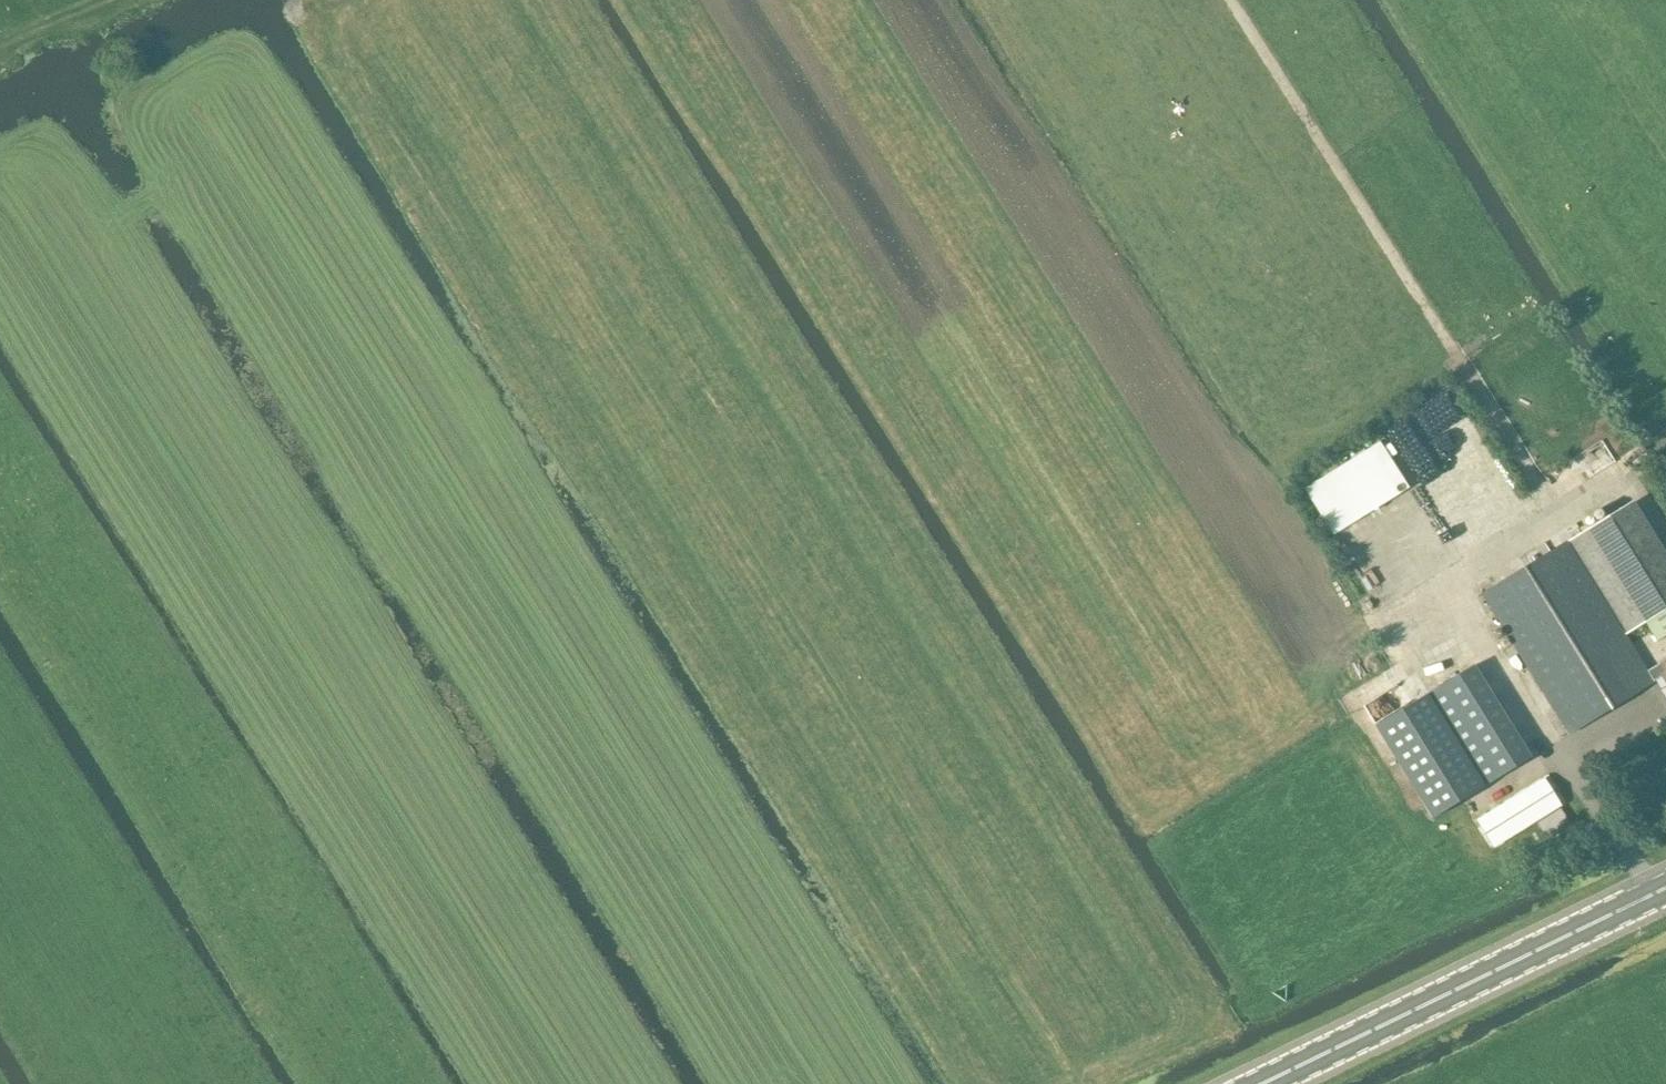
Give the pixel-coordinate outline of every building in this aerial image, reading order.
[(1633,501),(1568,540),(1626,634),(1645,622),(1664,610),(1665,609),(1665,553),(1633,501)] [(1568,540),(1483,594),(1569,734),(1655,680),(1626,634),(1568,540)] [(1645,622),(1657,641),(1665,636),(1665,613),(1664,610),(1645,622)] [(1649,670),(1655,680),(1661,676),(1665,683),(1665,659),(1649,670)] [(1459,675),(1429,693),(1486,785),(1532,756),(1475,665),(1459,675)] [(1398,712),(1375,727),(1423,803),(1432,818),(1456,804),(1486,785),(1429,693),(1398,712)] [(1544,777),(1478,818),(1494,844),(1560,803),(1544,777)]
